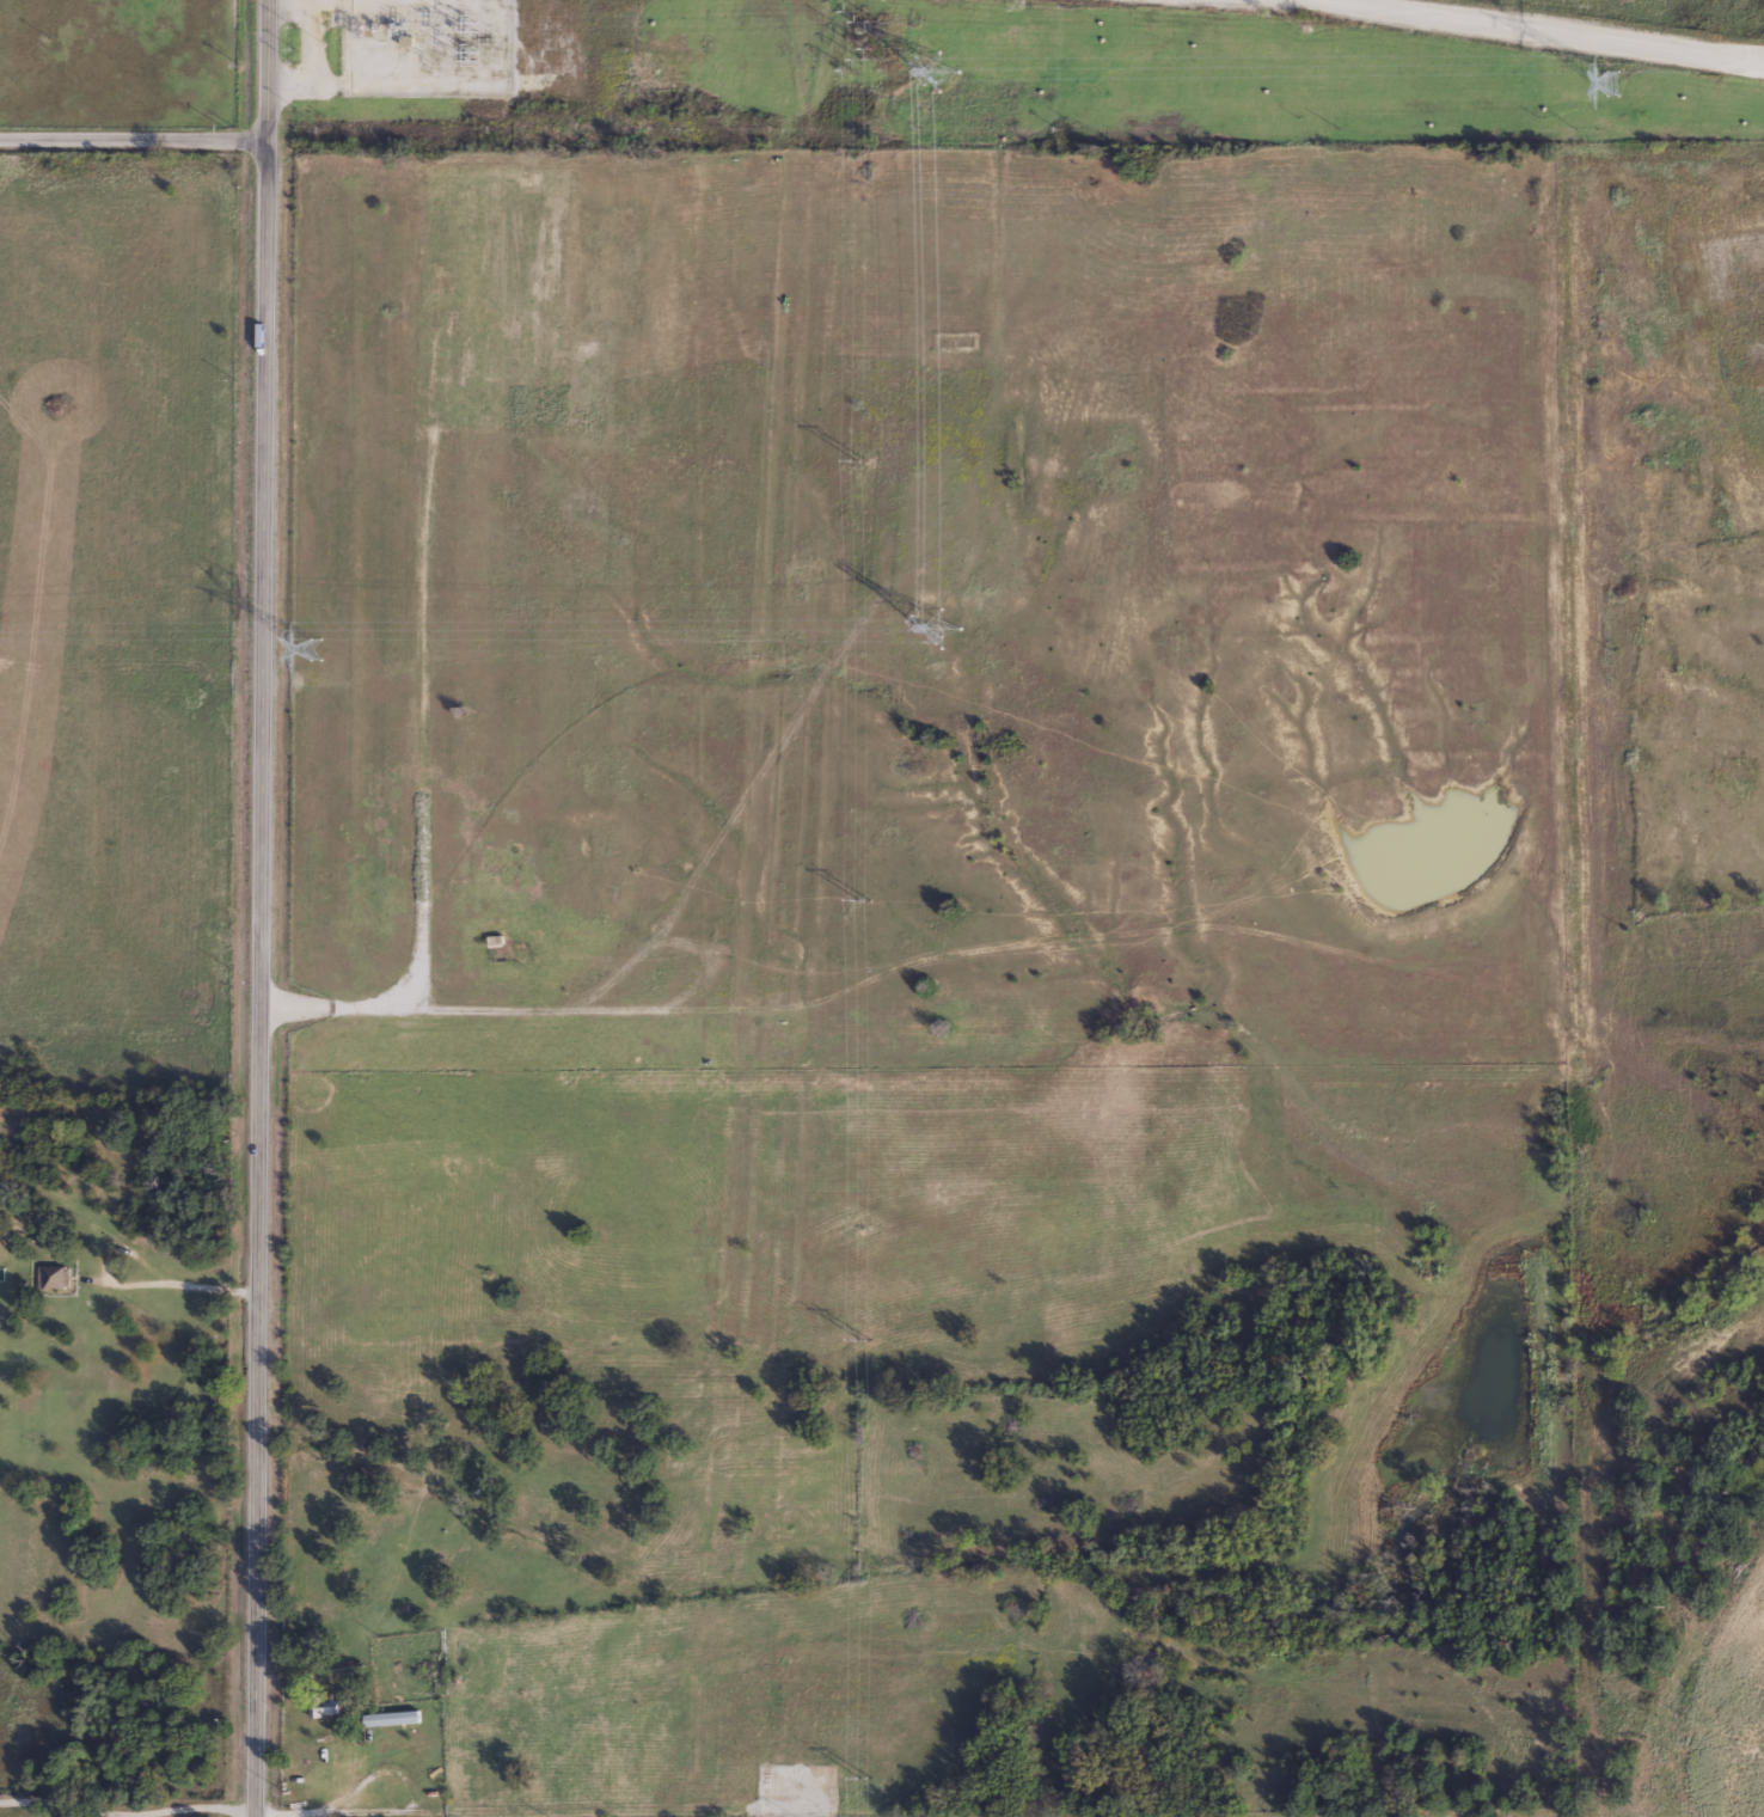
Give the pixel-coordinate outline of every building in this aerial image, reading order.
[(399,36),(412,36),(412,45),(400,47),(399,36)] [(37,1287),(37,1265),(68,1265),(68,1287),(37,1287)] [(306,1717),(306,1695),(337,1695),(337,1717),(306,1717)] [(418,1723),(361,1723),(361,1711),(418,1711),(418,1723)]
